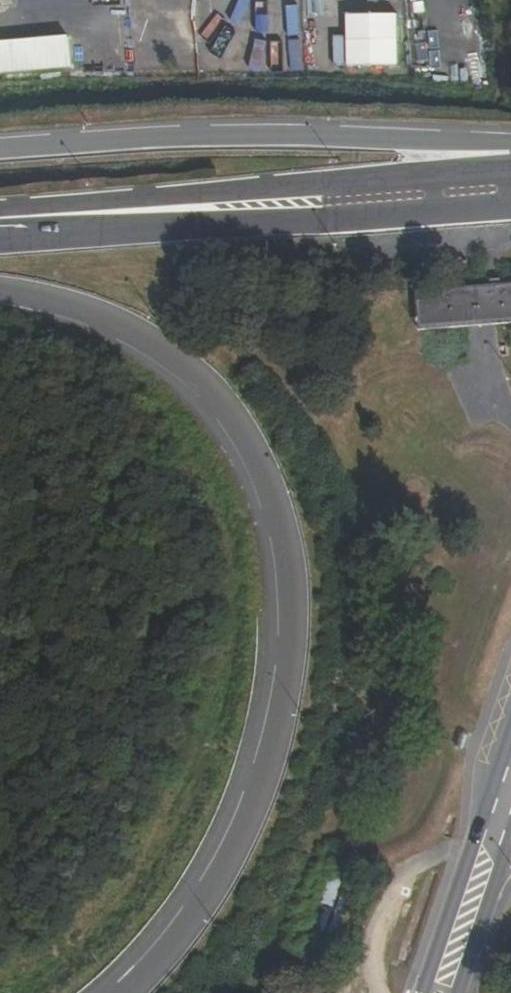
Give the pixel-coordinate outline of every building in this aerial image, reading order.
[(419,327),(510,320),(510,283),(416,290),(419,327)] [(458,748),(465,751),(470,737),(463,734),(458,748)]
